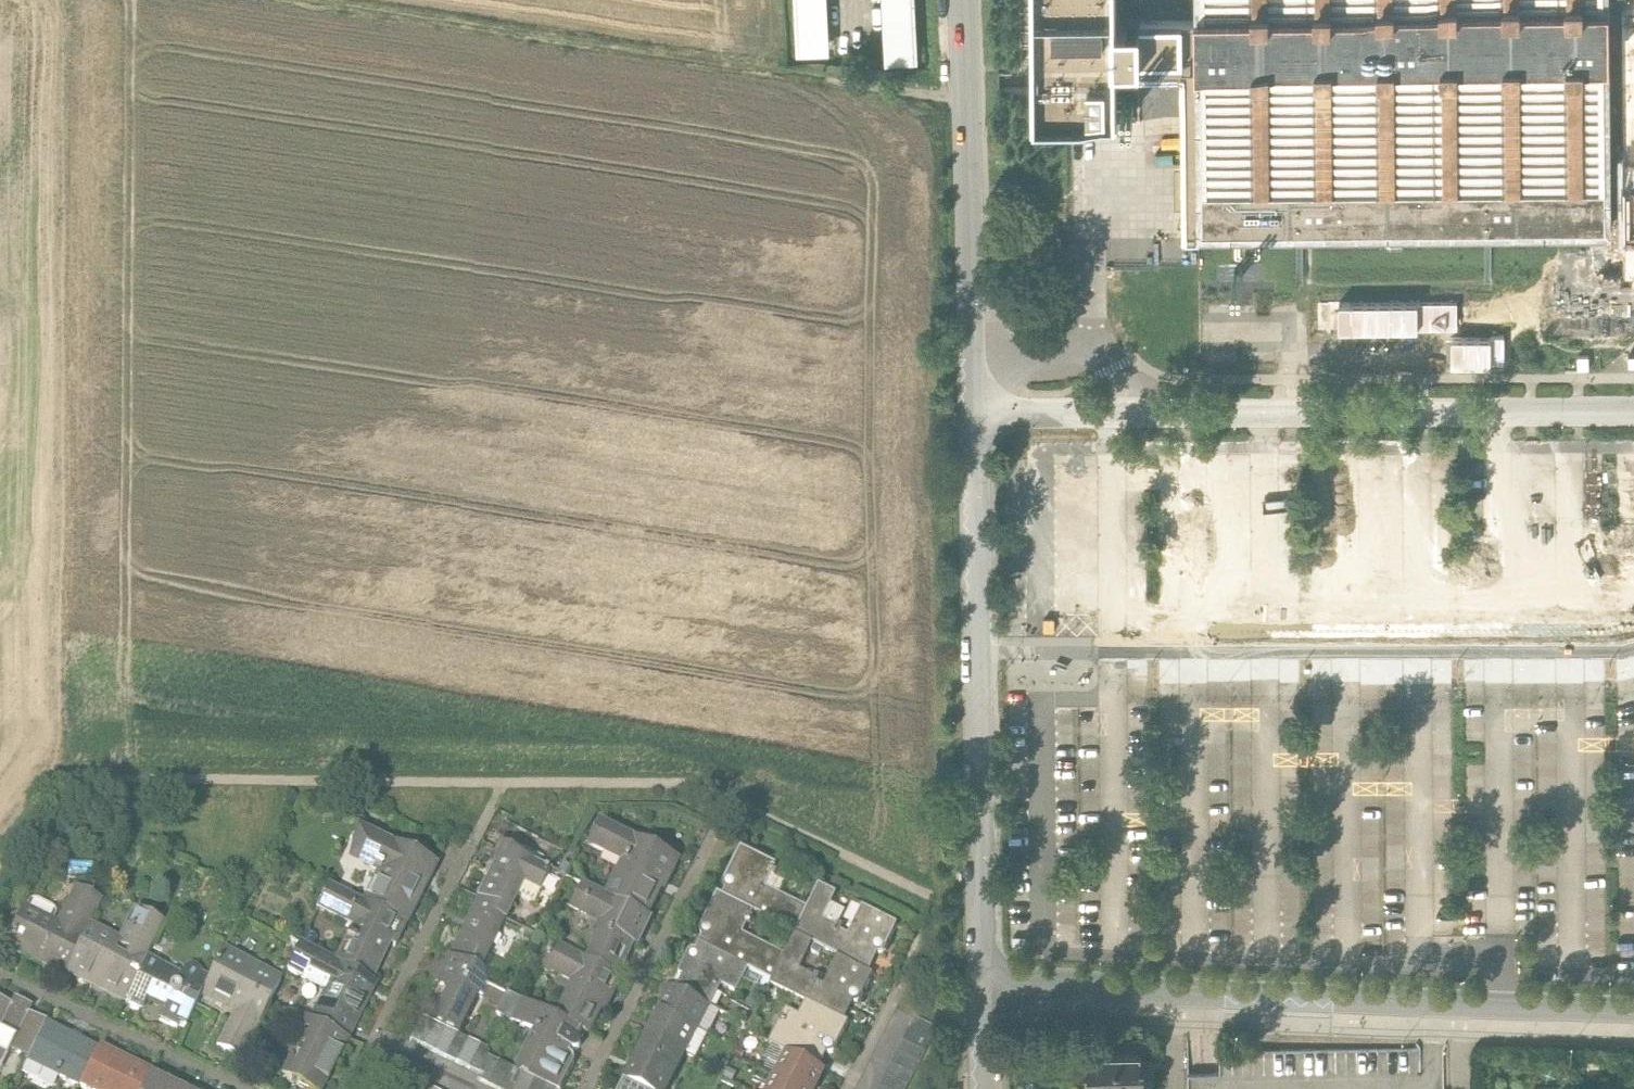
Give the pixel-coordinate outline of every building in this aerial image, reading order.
[(803,26),(833,25),(832,0),(802,0),(803,26)] [(922,0),(889,0),(890,34),(923,33),(922,0)] [(1037,86),(1121,85),(1121,82),(1125,82),(1125,80),(1144,80),(1143,47),(1125,48),(1125,46),(1121,46),(1121,28),(1186,27),(1186,0),(1036,0),(1037,86)] [(1201,202),(1613,198),(1611,31),(1611,14),(1611,0),(1199,0),(1199,34),(1201,202)] [(1626,125),(1626,206),(1633,206),(1633,125),(1626,125)] [(1320,327),(1521,328),(1521,298),(1320,297),(1320,327)] [(688,909),(607,869),(594,897),(627,913),(613,941),(657,963),(660,965),(688,909)] [(428,914),(349,876),(333,908),(369,925),(355,953),(398,974),(428,914)] [(559,919),(497,888),(468,946),(514,968),(531,935),(547,943),(559,919)] [(783,917),(748,901),(731,933),(731,938),(732,943),(730,949),(802,984),(814,960),(772,939),(783,917)] [(19,955),(0,992),(0,994),(58,1022),(82,974),(95,947),(67,933),(48,970),(19,955)] [(355,953),(319,935),(307,961),(342,978),(325,1011),(364,1030),(382,994),(387,997),(398,974),(355,953)] [(610,946),(589,936),(577,961),(608,976),(593,1007),(628,1023),(657,963),(613,941),(610,946)] [(824,939),(814,960),(802,984),(801,987),(820,996),(845,1009),(875,1024),(886,1003),(888,1003),(889,1002),(891,1001),(892,1000),(902,978),(868,961),(854,992),(847,988),(848,986),(843,983),(851,967),(836,960),(842,948),(824,939)] [(514,968),(468,946),(439,1004),(485,1027),(514,968)] [(761,964),(725,947),(708,981),(707,986),(709,991),(706,997),(755,1020),(779,1032),(792,1007),(750,988),(761,964)] [(110,987),(82,974),(58,1022),(116,1050),(117,1047),(138,1003),(155,968),(126,954),(110,987)] [(820,996),(801,987),(792,1007),(779,1032),(777,1039),(812,1055),(851,1074),(861,1055),(863,1054),(865,1054),(866,1052),(868,1049),(879,1026),(875,1024),(845,1009),(830,1038),(825,1036),(827,1031),(822,1029),(821,1031),(807,1024),(820,996)] [(593,1007),(563,992),(550,1019),(576,1031),(560,1064),(589,1078),(598,1082),(608,1060),(612,1062),(630,1024),(628,1023),(593,1007)] [(290,995),(279,1019),(316,1038),(299,1070),(337,1088),(341,1088),(369,1033),(364,1030),(325,1011),(290,995)] [(755,1020),(706,997),(703,1003),(699,1003),(696,1005),(694,1007),(676,1040),(717,1061),(729,1038),(742,1045),(755,1020)] [(215,999),(201,1026),(191,1047),(225,1064),(213,1088),(242,1088),(260,1053),(272,1028),(215,999)] [(175,1021),(138,1003),(117,1047),(123,1050),(122,1053),(133,1059),(138,1050),(156,1059),(152,1068),(168,1077),(170,1074),(176,1077),(191,1047),(201,1026),(193,1022),(193,1020),(192,1017),(190,1014),(186,1012),(183,1013),(180,1013),(177,1016),(175,1021)] [(485,1027),(439,1004),(424,1035),(436,1041),(429,1056),(416,1049),(410,1062),(418,1066),(451,1083),(467,1049),(478,1055),(491,1030),(485,1027)] [(1147,1027),(1094,1027),(1095,1059),(1133,1058),(1148,1057),(1148,1045),(1153,1045),(1153,1034),(1147,1034),(1147,1027)] [(46,1062),(29,1053),(34,1044),(16,1035),(12,1044),(0,1038),(0,1088),(12,1088),(14,1086),(19,1088),(33,1088),(46,1062)] [(717,1061),(676,1040),(664,1064),(705,1084),(717,1061)] [(560,1064),(515,1042),(503,1066),(541,1086),(540,1088),(584,1088),(589,1078),(560,1064)] [(855,1077),(851,1074),(812,1055),(804,1071),(791,1064),(779,1088),(849,1088),(855,1077)] [(1080,1059),(1081,1088),(1134,1088),(1133,1083),(1139,1083),(1139,1068),(1133,1068),(1133,1058),(1095,1059),(1080,1059)] [(46,1062),(33,1088),(97,1088),(98,1088),(46,1062)] [(664,1064),(654,1084),(664,1088),(702,1088),(705,1084),(664,1064)] [(291,1066),(280,1088),(337,1088),(299,1070),(291,1066)] [(418,1066),(407,1088),(464,1088),(451,1083),(418,1066)]
